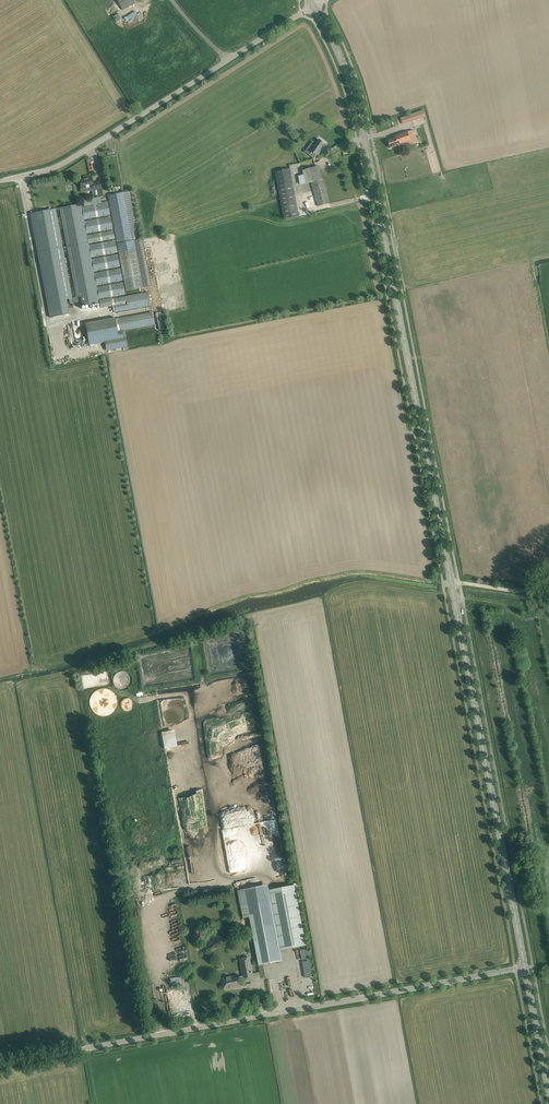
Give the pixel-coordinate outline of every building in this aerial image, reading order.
[(122,10),(135,3),(135,2),(138,0),(117,0),(122,10)] [(126,21),(137,15),(134,11),(124,17),(126,21)] [(424,110),(409,115),(402,117),(404,124),(426,117),(424,110)] [(398,150),(402,149),(401,147),(412,143),(417,141),(413,130),(408,132),(395,136),(395,138),(388,141),(390,148),(397,146),(398,150)] [(312,152),(310,156),(314,159),(317,155),(317,156),(322,149),(328,154),(332,149),(326,144),(319,139),(317,142),(316,140),(314,142),(316,143),(310,151),(312,152)] [(306,183),(311,182),(322,179),(319,166),(302,170),(306,183)] [(290,169),(275,172),(284,218),(299,215),(290,169)] [(94,198),(100,197),(103,196),(102,189),(102,188),(101,187),(100,182),(95,182),(96,184),(93,185),(91,177),(87,177),(87,178),(79,180),(80,185),(81,189),(92,187),(92,190),(94,198)] [(264,180),(267,197),(273,196),(269,179),(264,180)] [(329,203),(322,179),(311,182),(318,206),(329,203)] [(142,239),(132,241),(123,192),(108,195),(117,244),(126,291),(151,286),(142,239)] [(83,200),(84,206),(81,207),(81,204),(60,208),(76,298),(78,297),(80,297),(82,306),(100,303),(101,308),(115,305),(116,311),(151,304),(149,294),(111,300),(111,298),(98,301),(98,298),(125,293),(108,202),(101,203),(100,197),(94,198),(83,200)] [(30,214),(49,312),(68,309),(66,300),(71,299),(72,299),(56,209),(30,214)] [(115,318),(85,323),(89,345),(124,338),(123,331),(122,329),(154,323),(152,313),(115,320),(115,319),(115,318)] [(120,679),(116,679),(116,688),(131,687),(131,673),(119,674),(120,679)] [(90,693),(98,716),(113,711),(112,708),(115,707),(113,701),(115,700),(110,687),(90,693)] [(132,699),(122,698),(122,709),(132,709),(132,699)] [(174,729),(161,732),(163,748),(176,746),(174,729)] [(246,844),(249,843),(246,834),(250,833),(248,827),(239,829),(241,837),(244,836),(246,844)] [(280,950),(270,896),(263,897),(264,902),(248,905),(261,978),(266,977),(263,964),(282,960),(280,950)] [(244,919),(237,920),(238,926),(239,931),(246,930),(245,925),(244,919)] [(172,937),(173,943),(181,942),(180,933),(176,933),(176,937),(172,937)] [(307,949),(300,950),(302,960),(306,959),(305,957),(309,956),(307,949)] [(253,980),(252,974),(249,957),(241,959),(244,975),(239,976),(239,975),(223,978),(225,989),(231,988),(231,986),(241,984),(240,981),(245,980),(245,981),(253,980)] [(309,961),(303,962),(305,978),(311,977),(309,961)] [(185,985),(183,976),(170,979),(172,988),(185,985)] [(178,1003),(180,1010),(188,1008),(187,1001),(178,1003)]
